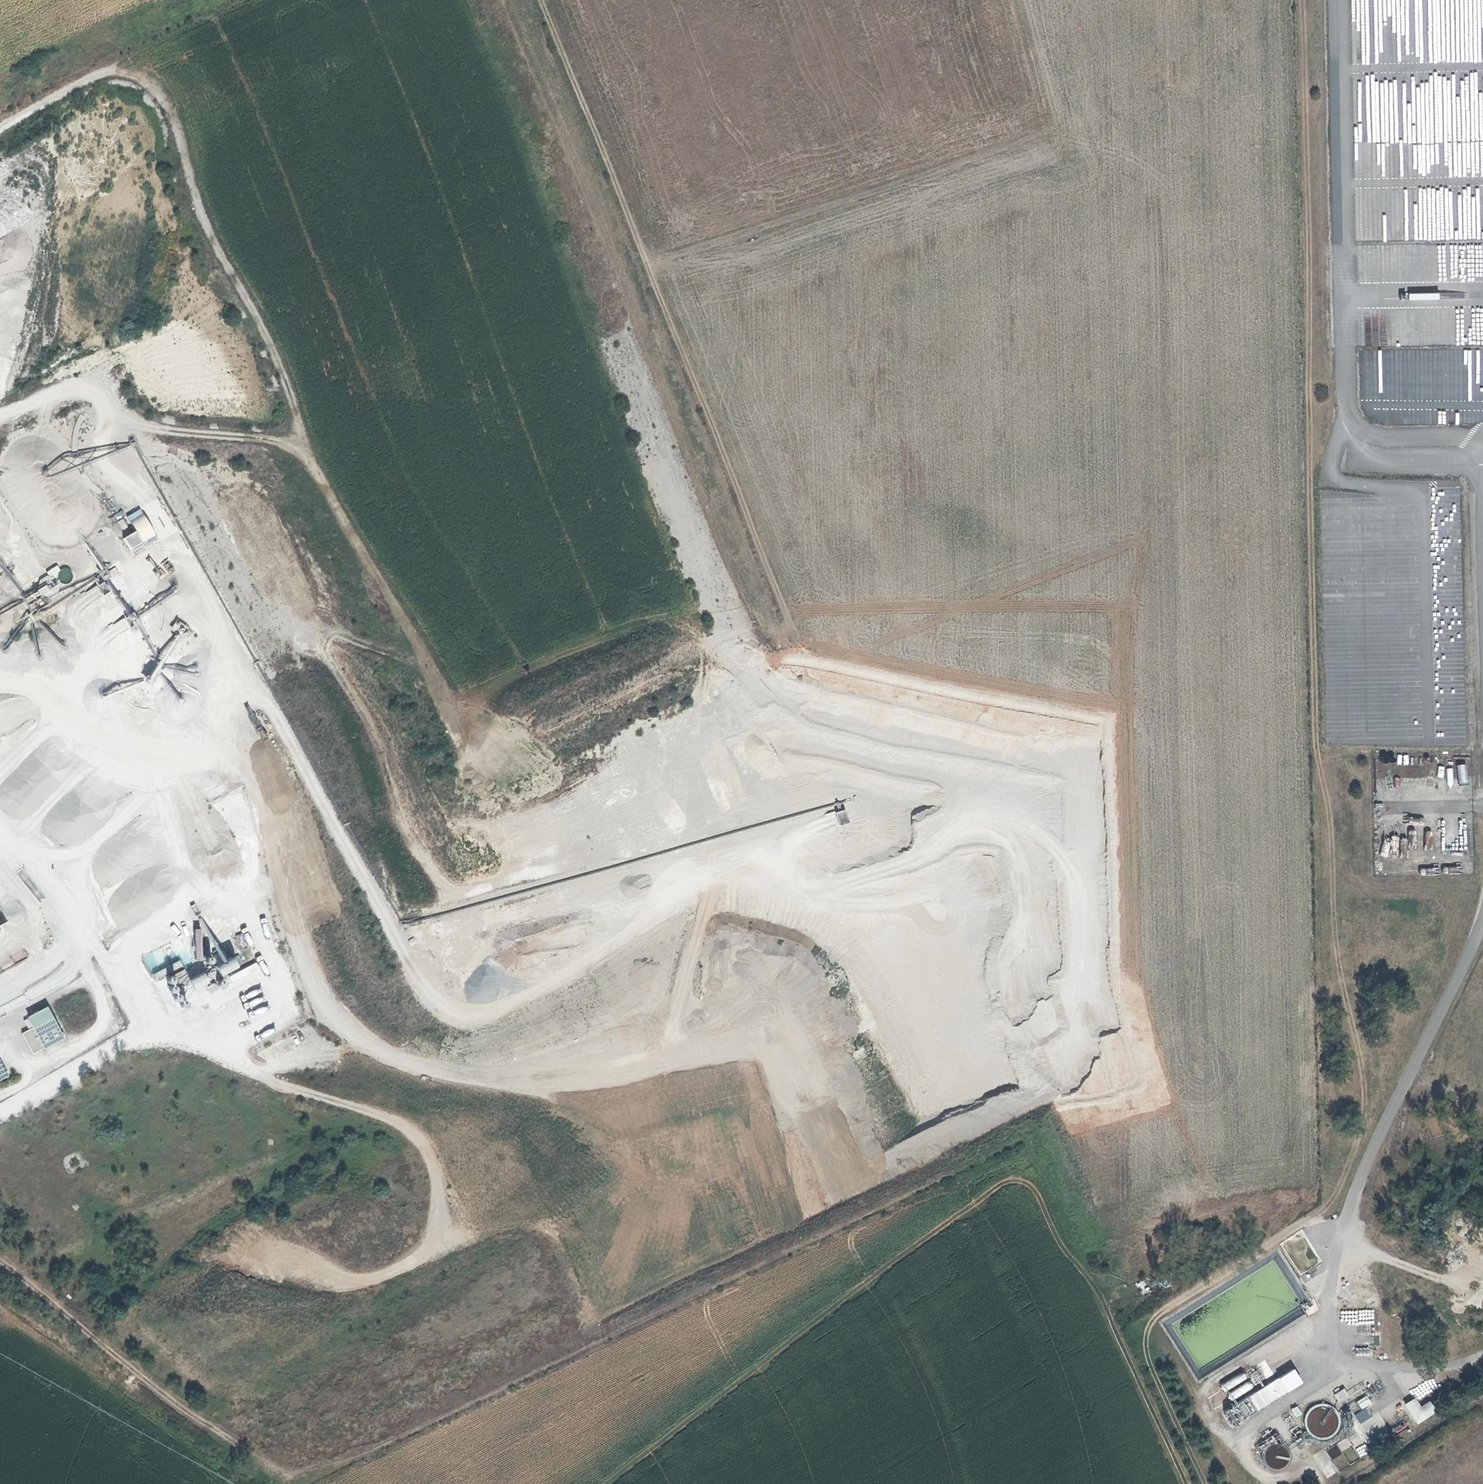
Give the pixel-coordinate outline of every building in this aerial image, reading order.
[(1442,380),(1441,423),(1471,424),(1472,388),(1466,380),(1466,391),(1456,398),(1464,410),(1461,419),(1453,419),(1453,410),(1444,409),(1444,393),(1447,385),(1463,390),(1464,350),(1440,349),(1439,378),(1425,377),(1425,381),(1430,381),(1421,388),(1421,401),(1426,409),(1429,406),(1437,409),(1437,397),(1430,395),(1430,388),(1442,380)] [(143,534),(154,529),(151,523),(140,528),(143,534)] [(139,530),(123,536),(128,549),(145,542),(139,530)] [(99,585),(104,593),(111,589),(106,580),(99,585)] [(42,595),(52,590),(49,584),(39,589),(42,595)] [(380,653),(373,665),(382,671),(389,659),(380,653)] [(195,959),(206,959),(204,927),(193,928),(195,959)] [(143,957),(151,971),(167,961),(159,948),(143,957)] [(199,988),(213,980),(208,969),(193,977),(199,988)] [(184,990),(180,977),(187,975),(186,971),(168,977),(173,993),(184,990)] [(28,1031),(24,1032),(33,1053),(66,1039),(51,1005),(22,1018),(28,1031)] [(1274,1377),(1283,1391),(1298,1382),(1289,1368),(1274,1377)] [(1225,1391),(1248,1379),(1244,1371),(1221,1384),(1225,1391)] [(1283,1391),(1274,1377),(1230,1404),(1239,1419),(1283,1391)] [(1249,1381),(1230,1392),(1234,1399),(1253,1388),(1249,1381)] [(1335,1400),(1344,1394),(1340,1388),(1331,1394),(1335,1400)] [(1367,1402),(1363,1396),(1354,1401),(1358,1408),(1367,1402)] [(1411,1399),(1403,1405),(1413,1422),(1430,1411),(1425,1402),(1416,1408),(1411,1399)] [(1295,1417),(1302,1414),(1298,1405),(1291,1409),(1295,1417)] [(1221,1410),(1221,1411),(1221,1413),(1221,1414),(1222,1415),(1224,1416),(1225,1416),(1227,1416),(1228,1415),(1228,1414),(1229,1413),(1229,1411),(1228,1409),(1227,1408),(1226,1408),(1224,1408),(1222,1409),(1221,1410)] [(1231,1417),(1230,1417),(1229,1417),(1228,1418),(1227,1419),(1226,1420),(1226,1422),(1227,1423),(1228,1424),(1230,1425),(1231,1425),(1233,1424),(1234,1423),(1234,1422),(1235,1420),(1234,1419),(1233,1417),(1231,1417)] [(1337,1471),(1348,1467),(1343,1455),(1333,1458),(1337,1471)]
